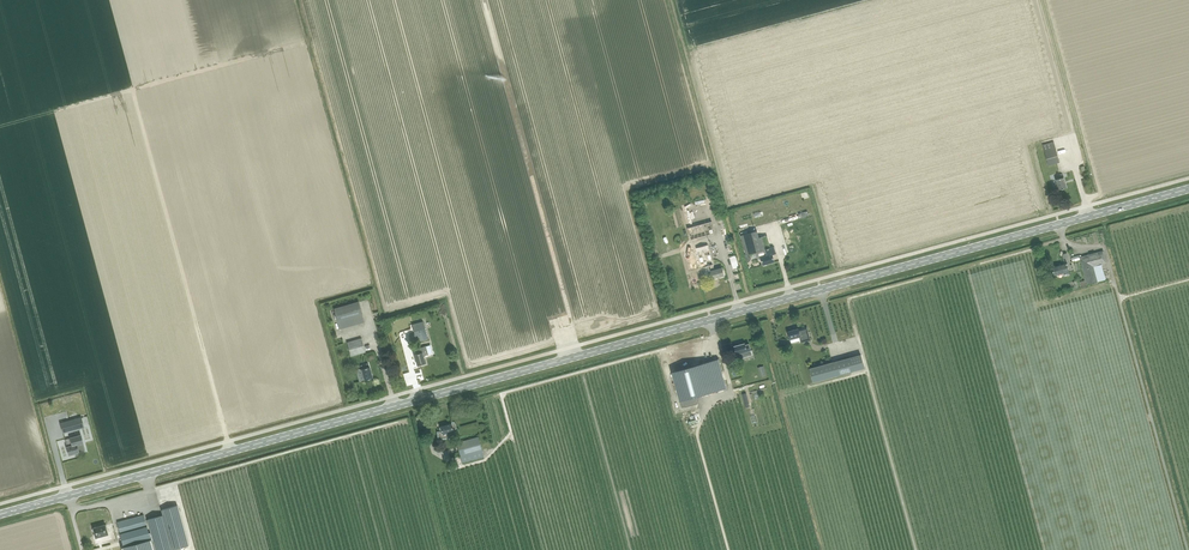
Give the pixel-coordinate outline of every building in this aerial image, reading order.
[(1043,145),(1045,152),(1049,165),(1060,162),(1054,141),(1043,145)] [(1059,190),(1067,188),(1064,177),(1063,177),(1062,174),(1057,175),(1058,179),(1056,179),(1059,190)] [(690,240),(715,233),(712,221),(687,228),(690,240)] [(770,248),(767,235),(759,238),(757,231),(741,236),(746,255),(755,252),(757,257),(761,259),(763,265),(774,262),(772,254),(775,254),(773,247),(770,248)] [(718,277),(724,276),(722,268),(714,270),(713,264),(708,244),(692,249),(698,269),(710,265),(711,271),(713,278),(715,278),(716,278),(718,277)] [(1093,266),(1101,264),(1106,262),(1103,251),(1080,257),(1087,284),(1097,281),(1093,266)] [(1068,267),(1070,266),(1067,253),(1063,254),(1065,264),(1052,267),(1054,275),(1063,273),(1064,276),(1070,274),(1068,267)] [(1093,266),(1097,281),(1105,279),(1101,264),(1093,266)] [(340,329),(365,322),(359,302),(334,309),(340,329)] [(416,338),(419,337),(427,335),(423,322),(412,325),(416,338)] [(804,336),(803,334),(802,329),(798,329),(787,332),(789,340),(800,337),(800,338),(804,336)] [(361,338),(347,342),(351,356),(365,352),(361,338)] [(750,348),(749,343),(745,343),(734,346),(736,354),(737,355),(741,353),(743,358),(751,356),(750,353),(752,353),(750,348)] [(416,354),(414,354),(417,365),(425,363),(423,356),(428,354),(426,346),(415,349),(416,354)] [(676,352),(669,353),(672,365),(679,363),(676,352)] [(813,382),(865,368),(861,355),(809,368),(813,382)] [(727,388),(720,366),(721,366),(719,359),(700,364),(701,364),(672,372),(680,401),(684,400),(685,407),(698,403),(696,397),(727,388)] [(365,380),(372,378),(369,367),(368,363),(363,365),(364,368),(362,369),(365,380)] [(60,423),(63,433),(84,427),(81,417),(60,423)] [(686,422),(688,428),(698,425),(696,419),(686,422)] [(455,423),(454,423),(454,422),(451,423),(452,424),(451,424),(451,423),(440,426),(442,432),(437,432),(438,440),(448,438),(448,433),(453,431),(453,429),(456,428),(455,423)] [(79,452),(77,445),(83,443),(81,435),(70,438),(72,445),(67,447),(69,455),(79,452)] [(462,463),(484,457),(478,437),(457,443),(462,463)] [(163,497),(175,493),(173,488),(162,492),(163,497)] [(177,506),(161,510),(163,515),(147,519),(151,533),(148,533),(148,530),(121,538),(123,545),(122,545),(122,547),(122,549),(154,549),(155,549),(172,549),(188,546),(177,506)] [(121,538),(148,530),(143,515),(117,522),(121,538)] [(95,538),(108,534),(105,524),(93,528),(95,538)]
